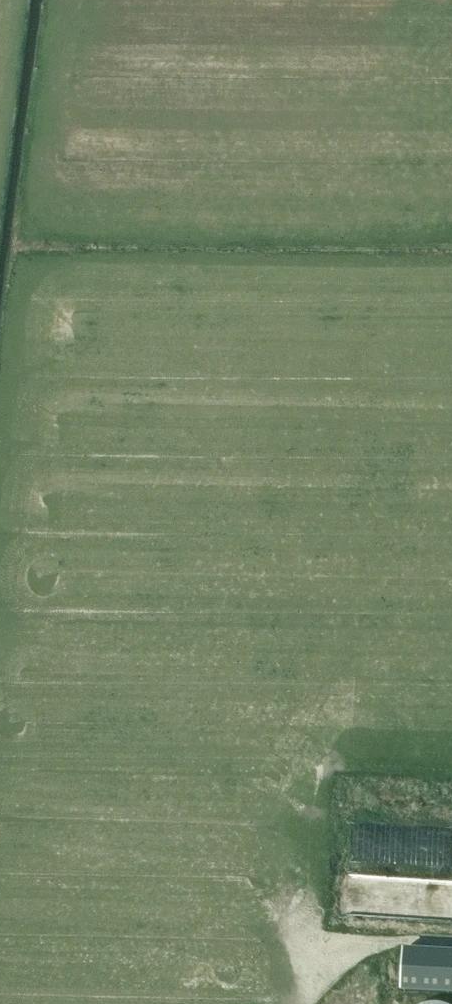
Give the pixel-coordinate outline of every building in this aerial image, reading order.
[(401,990),(451,993),(451,952),(403,949),(401,990)]
